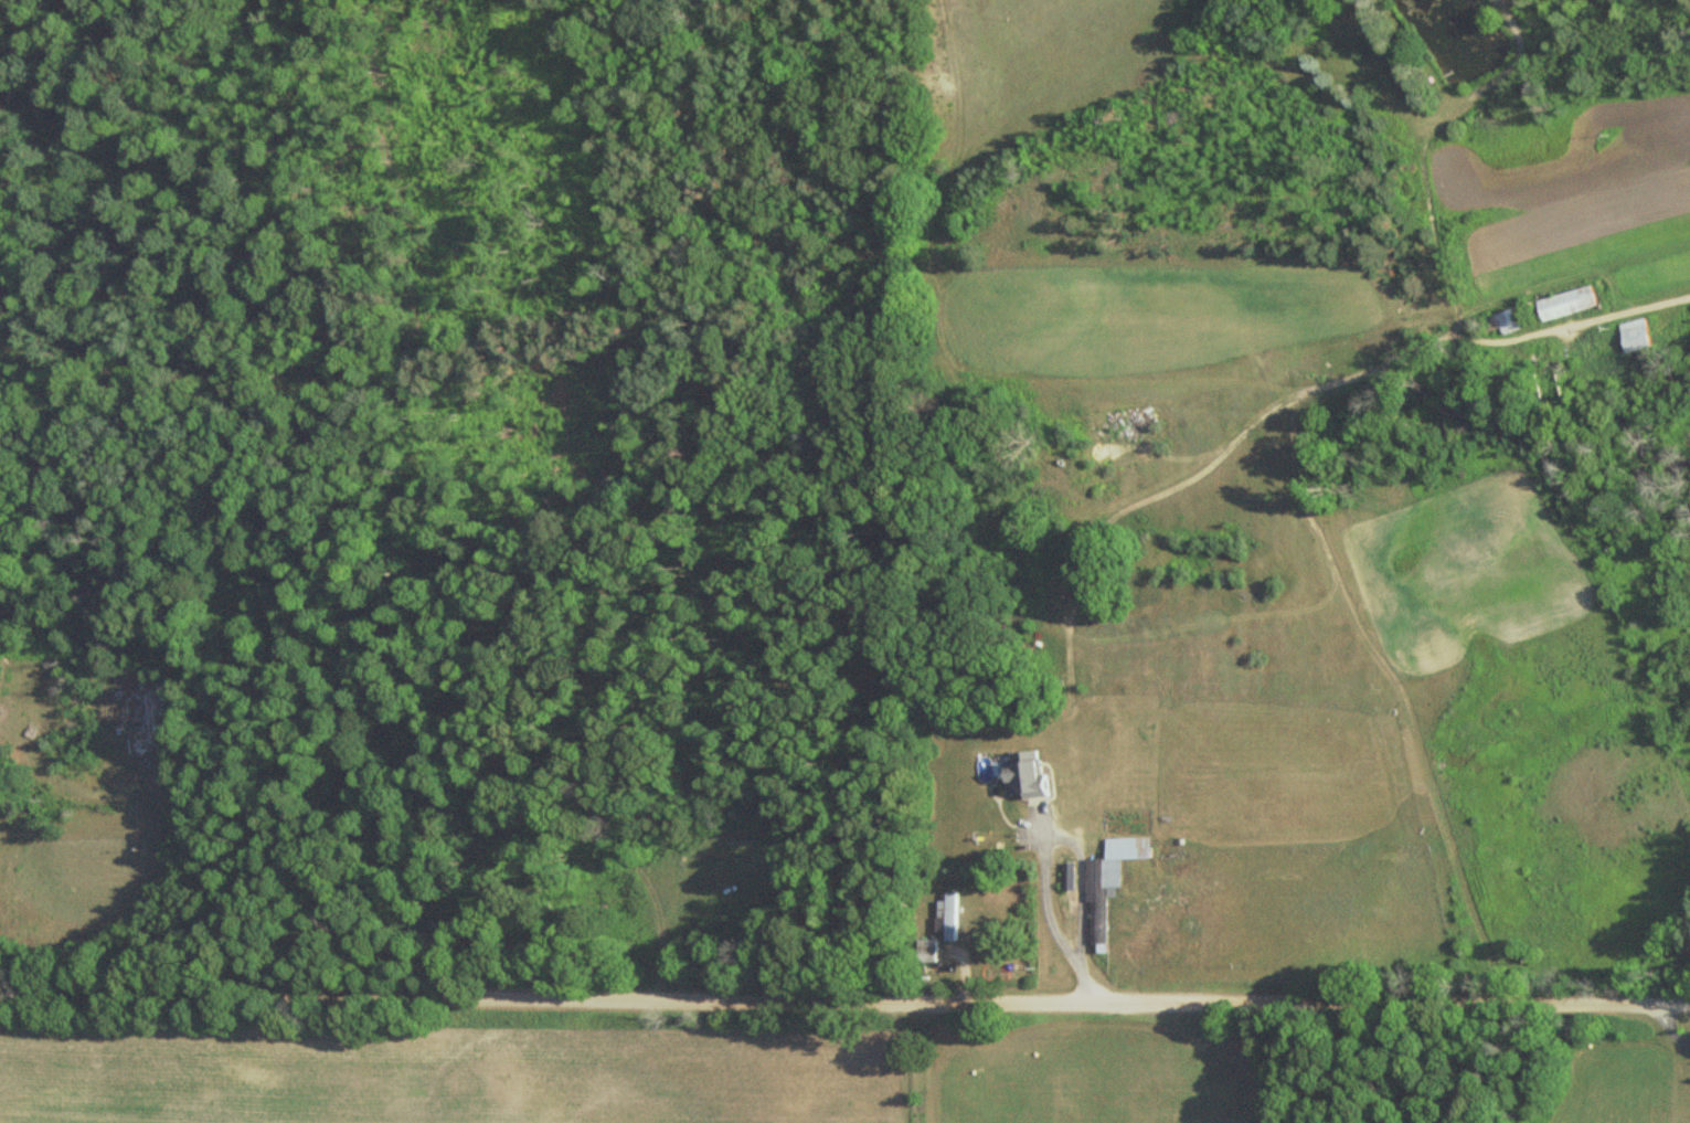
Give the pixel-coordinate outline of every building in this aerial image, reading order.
[(1539,306),(1596,289),(1603,310),(1545,327),(1539,306)] [(1498,318),(1521,310),(1529,333),(1505,341),(1498,318)] [(1631,359),(1657,351),(1649,322),(1623,330),(1631,359)] [(998,750),(1042,744),(1048,794),(1016,797),(1016,790),(1002,792),(1001,778),(996,778),(995,766),(1000,766),(998,750)] [(1093,949),(1103,949),(1102,894),(1110,894),(1110,884),(1115,883),(1115,854),(1142,854),(1142,834),(1098,835),(1098,852),(1082,854),(1083,901),(1087,901),(1088,941),(1093,941),(1093,949)] [(1062,887),(1073,887),(1072,859),(1061,860),(1062,887)] [(942,937),(952,937),(956,888),(944,888),(943,897),(936,897),(934,928),(943,929),(942,937)] [(914,960),(933,961),(934,940),(915,939),(914,960)]
